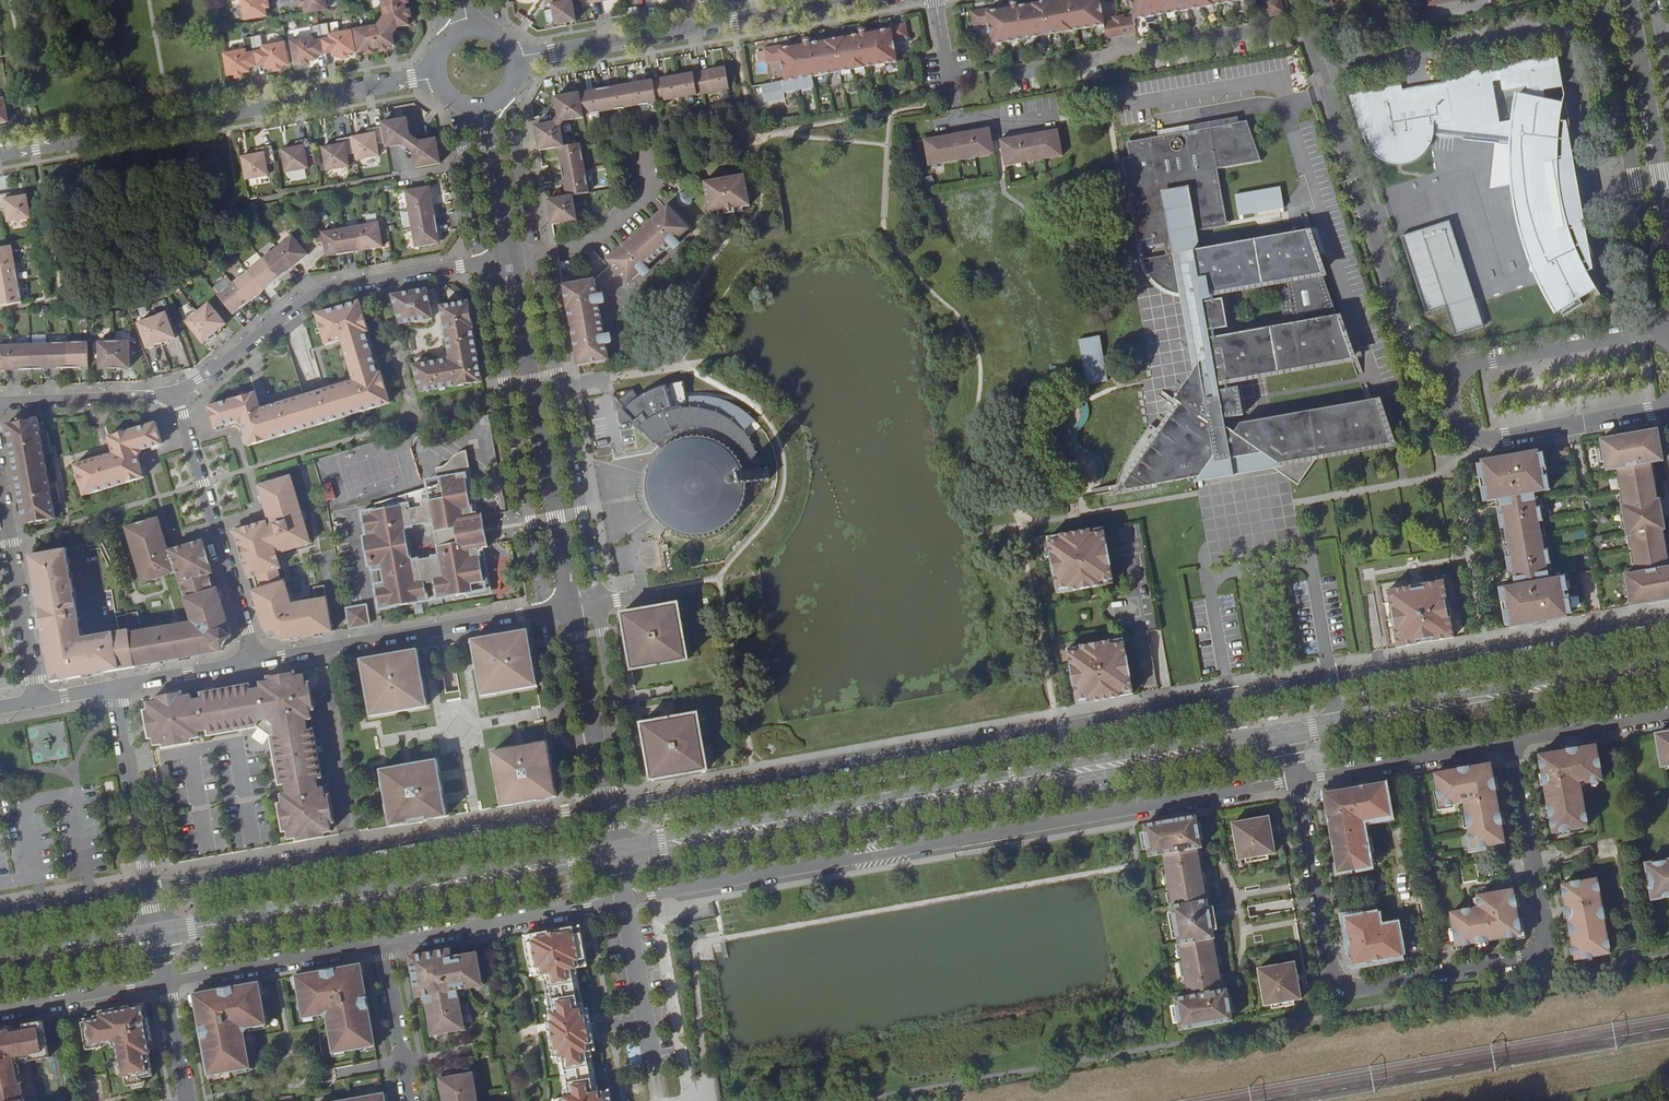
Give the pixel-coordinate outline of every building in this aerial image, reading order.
[(244,20),(267,16),(266,8),(264,0),(240,0),(244,20)] [(304,13),(316,11),(328,9),(326,0),(302,0),(303,6),(304,13)] [(406,7),(405,3),(405,0),(381,0),(383,11),(406,7)] [(551,4),(554,20),(551,20),(553,27),(566,25),(565,22),(576,20),(572,0),(569,0),(564,1),(563,0),(546,0),(551,4)] [(1103,26),(1103,22),(1099,0),(1059,0),(1019,8),(1017,1),(1007,3),(1008,5),(1009,9),(985,14),(984,9),(970,12),(972,26),(987,24),(991,45),(1103,26)] [(1133,20),(1247,1),(1247,0),(1130,0),(1133,18),(1133,20)] [(1281,0),(1279,0),(1266,3),(1270,17),(1285,14),(1281,0)] [(1008,5),(984,9),(985,14),(1009,9),(1008,5)] [(383,22),(394,30),(396,27),(409,25),(408,17),(407,10),(406,7),(383,11),(384,20),(383,22)] [(1103,22),(1103,26),(1106,38),(1136,34),(1133,20),(1133,18),(1123,19),(1122,16),(1112,18),(1113,21),(1103,22)] [(372,26),(376,49),(379,49),(386,47),(395,46),(393,32),(394,30),(383,22),(381,24),(372,26)] [(319,25),(323,54),(332,53),(333,57),(340,55),(348,54),(355,53),(351,30),(330,33),(328,23),(319,25)] [(781,49),(780,45),(765,48),(768,63),(783,60),(787,81),(897,62),(893,41),(910,37),(907,23),(890,26),(891,29),(868,34),(867,30),(867,28),(859,29),(860,35),(812,44),(811,38),(803,39),(803,41),(804,45),(781,49)] [(317,55),(323,54),(319,25),(310,26),(312,37),(291,41),(295,64),(302,63),(309,61),(317,60),(317,55)] [(373,49),(376,49),(372,26),(354,29),(358,52),(366,51),(373,49)] [(891,29),(890,26),(867,30),(868,34),(891,29)] [(260,35),(251,37),(257,67),(266,65),(266,69),(274,67),(282,66),(287,65),(283,42),(262,45),(260,35)] [(223,53),(227,76),(234,74),(242,73),(250,72),(249,68),(257,67),(251,37),(243,38),(245,49),(223,53)] [(1283,42),(1285,49),(1293,47),(1290,39),(1283,42)] [(803,41),(780,45),(781,49),(804,45),(803,41)] [(1559,59),(1501,69),(1503,81),(1505,91),(1530,87),(1532,98),(1520,96),(1518,105),(1515,121),(1513,135),(1513,138),(1533,139),(1532,178),(1515,180),(1516,192),(1521,216),(1523,225),(1525,236),(1533,263),(1531,264),(1535,273),(1538,272),(1540,276),(1542,282),(1549,296),(1557,310),(1592,287),(1587,278),(1581,279),(1579,273),(1584,272),(1595,269),(1586,224),(1570,228),(1564,229),(1563,227),(1555,229),(1543,162),(1552,161),(1553,161),(1555,162),(1558,162),(1562,162),(1564,162),(1566,161),(1571,158),(1573,155),(1575,149),(1576,143),(1575,140),(1573,135),(1569,131),(1565,130),(1559,128),(1564,104),(1546,100),(1544,92),(1564,88),(1559,59)] [(553,125),(535,128),(538,150),(556,147),(561,146),(558,128),(563,121),(582,117),(582,116),(729,90),(725,67),(553,97),(556,118),(553,125)] [(1501,69),(1491,71),(1493,83),(1496,83),(1503,81),(1501,69)] [(1403,87),(1349,95),(1364,141),(1368,139),(1370,145),(1374,150),(1376,153),(1380,156),(1389,161),(1394,162),(1400,163),(1408,162),(1413,160),(1418,157),(1422,155),(1427,150),(1429,147),(1432,142),(1432,140),(1424,137),(1429,133),(1425,127),(1434,126),(1456,122),(1458,131),(1483,127),(1482,118),(1488,117),(1490,126),(1502,123),(1496,83),(1493,83),(1491,71),(1447,79),(1448,85),(1404,93),(1403,87)] [(10,124),(6,101),(0,102),(0,125),(10,124)] [(407,118),(381,123),(382,127),(385,143),(385,148),(411,143),(407,118)] [(1181,351),(1184,352),(1188,352),(1192,351),(1196,378),(1115,492),(1136,489),(1192,481),(1274,465),(1282,470),(1301,482),(1316,457),(1346,451),(1382,445),(1367,402),(1242,423),(1236,432),(1227,427),(1226,419),(1245,415),(1240,387),(1221,391),(1219,382),(1357,358),(1349,338),(1344,338),(1313,253),(1319,252),(1312,231),(1196,251),(1193,235),(1192,228),(1228,222),(1220,171),(1227,170),(1262,163),(1248,122),(1238,124),(1237,118),(1188,127),(1189,132),(1125,144),(1128,156),(1119,158),(1134,238),(1150,236),(1151,242),(1153,249),(1164,248),(1165,256),(1145,261),(1147,266),(1152,274),(1155,278),(1159,282),(1163,285),(1165,287),(1174,292),(1178,293),(1181,294),(1188,328),(1183,330),(1179,331),(1177,333),(1176,337),(1175,340),(1176,343),(1178,348),(1181,351)] [(1424,137),(1432,140),(1433,139),(1433,138),(1433,137),(1434,135),(1434,133),(1435,131),(1435,129),(1435,127),(1434,126),(1425,127),(1429,133),(1424,137)] [(367,135),(351,137),(354,154),(356,161),(380,156),(377,144),(385,143),(382,127),(366,129),(367,135)] [(932,141),(931,138),(921,140),(924,162),(933,160),(934,164),(963,160),(962,155),(981,153),(982,157),(991,155),(987,132),(979,133),(978,130),(958,134),(959,137),(950,138),(950,140),(942,141),(942,140),(932,141)] [(1009,143),(999,145),(1003,167),(1012,166),(1012,162),(1031,159),(1031,163),(1049,160),(1049,156),(1060,154),(1056,132),(1046,133),(1047,137),(1027,140),(1026,137),(1009,139),(1009,143)] [(354,154),(351,137),(336,140),(337,145),(322,148),(326,171),(349,167),(347,155),(354,154)] [(1533,139),(1513,138),(1513,141),(1513,149),(1513,166),(1514,181),(1515,180),(1532,178),(1533,139)] [(313,156),(311,139),(295,142),(296,147),(281,150),(285,173),(308,169),(305,157),(313,156)] [(416,169),(441,164),(436,139),(411,143),(416,169)] [(561,146),(556,147),(565,195),(571,194),(587,191),(579,143),(561,146)] [(274,162),(271,146),(254,149),(255,154),(241,157),(245,180),(268,176),(265,164),(274,162)] [(1570,228),(1558,162),(1555,162),(1553,161),(1552,161),(1543,162),(1555,229),(1563,227),(1564,229),(1570,228)] [(1236,227),(1227,170),(1220,171),(1228,222),(1192,228),(1193,235),(1236,227)] [(715,216),(736,212),(750,210),(745,179),(710,185),(715,216)] [(1288,186),(1243,193),(1247,215),(1292,208),(1288,186)] [(429,207),(433,206),(430,190),(427,190),(426,187),(404,191),(408,211),(429,207)] [(26,196),(11,198),(10,193),(0,195),(0,212),(5,211),(8,223),(30,219),(26,196)] [(565,195),(547,198),(552,225),(576,220),(571,194),(565,195)] [(693,197),(687,196),(683,201),(682,205),(686,210),(693,210),(697,206),(697,200),(693,197)] [(408,211),(411,229),(436,225),(433,209),(430,210),(429,207),(408,211)] [(672,209),(611,263),(631,287),(693,232),(672,209)] [(1446,307),(1454,335),(1481,328),(1453,220),(1402,233),(1423,313),(1446,307)] [(363,248),(363,251),(381,248),(380,245),(383,244),(379,222),(359,226),(363,248)] [(436,225),(411,229),(415,248),(436,244),(436,242),(439,241),(436,225)] [(341,229),(345,254),(361,251),(360,248),(363,248),(359,226),(341,229)] [(329,257),(345,254),(341,229),(321,232),(325,255),(329,254),(329,257)] [(594,279),(609,360),(628,356),(621,316),(702,243),(693,232),(631,287),(611,263),(594,279)] [(276,248),(293,268),(305,258),(303,255),(306,253),(292,236),(276,248)] [(1135,245),(1151,242),(1150,236),(1134,238),(1135,245)] [(15,265),(11,246),(3,248),(0,248),(0,268),(15,265)] [(281,278),(293,268),(276,248),(261,260),(276,277),(278,275),(281,278)] [(246,272),(263,291),(275,282),(274,279),(276,277),(261,260),(246,272)] [(19,284),(15,265),(0,268),(0,287),(19,284)] [(251,301),(263,291),(246,272),(232,283),(246,301),(249,299),(251,301)] [(593,276),(562,282),(577,365),(609,360),(594,279),(593,276)] [(216,296),(233,316),(247,305),(244,303),(246,301),(232,283),(216,296)] [(22,303),(19,284),(0,287),(0,307),(22,303)] [(433,318),(428,289),(392,295),(400,324),(433,318)] [(473,327),(469,302),(440,306),(450,359),(413,365),(421,391),(453,385),(454,387),(480,382),(470,328),(473,327)] [(215,333),(226,324),(209,303),(197,312),(215,333)] [(208,407),(209,411),(215,428),(230,424),(237,421),(241,423),(244,431),(248,446),(268,440),(267,437),(275,434),(276,437),(300,430),(299,427),(312,423),(314,426),(338,419),(337,415),(351,411),(352,415),(365,411),(363,407),(389,399),(386,389),(382,390),(379,384),(384,382),(380,371),(374,373),(364,339),(370,337),(367,327),(363,328),(361,321),(365,320),(361,308),(309,325),(318,353),(345,345),(355,379),(259,409),(255,393),(208,407)] [(202,343),(215,333),(197,312),(185,322),(193,332),(202,343)] [(175,338),(165,313),(151,318),(161,344),(175,338)] [(161,344),(151,318),(137,323),(147,349),(161,344)] [(1085,384),(1108,381),(1100,335),(1078,338),(1085,384)] [(374,373),(380,371),(370,337),(364,339),(374,373)] [(113,342),(115,370),(130,369),(129,356),(128,341),(113,342)] [(73,368),(88,368),(88,342),(68,343),(69,365),(72,364),(73,368)] [(98,342),(99,370),(115,370),(113,342),(98,342)] [(34,369),(50,369),(49,343),(29,344),(31,366),(34,366),(34,369)] [(49,343),(50,369),(66,368),(66,365),(69,365),(68,343),(49,343)] [(11,345),(12,370),(28,370),(28,366),(31,366),(29,344),(11,345)] [(12,370),(11,345),(0,345),(0,371),(12,370)] [(675,383),(657,386),(660,401),(678,398),(675,383)] [(363,407),(365,411),(390,403),(389,399),(363,407)] [(665,507),(654,516),(655,518),(657,519),(659,521),(665,525),(672,529),(676,530),(685,532),(691,532),(699,532),(702,531),(709,528),(716,524),(721,520),(725,516),(729,510),(734,500),(735,495),(736,485),(736,483),(769,476),(767,466),(762,467),(760,459),(757,451),(753,444),(751,440),(744,430),(742,428),(736,422),(731,418),(722,412),(715,409),(703,406),(697,405),(690,405),(679,406),(673,408),(665,411),(654,417),(646,424),(642,428),(661,450),(655,456),(650,463),(646,471),(646,473),(660,477),(659,489),(661,496),(665,507)] [(162,444),(156,426),(155,423),(109,437),(114,453),(73,465),(82,493),(90,490),(91,494),(116,486),(115,482),(122,480),(123,484),(144,478),(139,463),(137,454),(139,450),(147,449),(162,444)] [(1600,440),(1606,470),(1617,469),(1623,503),(1620,504),(1626,537),(1629,537),(1636,572),(1625,575),(1630,606),(1649,603),(1648,601),(1668,597),(1668,567),(1662,531),(1665,530),(1663,520),(1660,520),(1658,510),(1661,509),(1659,497),(1656,498),(1650,463),(1658,462),(1653,430),(1641,433),(1641,437),(1620,440),(1619,437),(1600,440)] [(1662,461),(1657,430),(1653,430),(1658,462),(1662,461)] [(14,450),(11,450),(15,476),(19,475),(21,492),(18,492),(22,516),(26,515),(27,523),(55,518),(40,437),(12,442),(14,450)] [(1568,448),(1556,451),(1558,457),(1570,455),(1568,448)] [(148,453),(147,449),(139,450),(137,454),(139,463),(143,462),(142,459),(145,453),(148,453)] [(1531,455),(1531,452),(1516,455),(1516,457),(1503,459),(1503,457),(1487,460),(1488,463),(1477,465),(1480,480),(1482,479),(1484,487),(1481,488),(1484,501),(1500,499),(1502,514),(1498,514),(1501,528),(1505,527),(1508,542),(1541,536),(1538,521),(1543,520),(1540,507),(1536,508),(1533,493),(1549,490),(1547,476),(1544,477),(1543,468),(1545,468),(1543,453),(1531,455)] [(649,509),(654,516),(665,507),(661,496),(659,489),(660,477),(646,473),(645,475),(644,482),(644,488),(644,493),(645,497),(646,501),(649,509)] [(290,476),(258,486),(269,521),(234,531),(248,579),(254,577),(258,590),(252,592),(264,630),(281,641),(333,632),(327,599),(290,604),(284,582),(282,583),(278,570),(280,569),(276,554),(310,544),(290,476)] [(486,531),(483,513),(471,515),(464,476),(446,480),(448,491),(420,496),(421,501),(409,503),(408,499),(379,504),(380,510),(361,513),(372,573),(387,570),(389,585),(376,587),(380,611),(425,603),(424,599),(440,597),(440,600),(466,595),(467,600),(493,595),(485,550),(489,549),(486,531)] [(331,481),(320,484),(325,501),(336,498),(331,481)] [(139,613),(126,615),(129,632),(135,667),(222,651),(231,636),(217,588),(213,590),(208,574),(212,573),(203,541),(168,551),(158,518),(126,528),(148,600),(180,591),(190,622),(143,631),(139,613)] [(1091,535),(1090,530),(1061,535),(1062,540),(1049,542),(1057,589),(1070,587),(1071,591),(1100,586),(1099,581),(1113,579),(1109,558),(1105,559),(1104,553),(1108,552),(1105,532),(1091,535)] [(1544,551),(1541,536),(1508,542),(1510,557),(1506,558),(1508,572),(1513,571),(1515,586),(1499,589),(1501,602),(1504,602),(1506,610),(1503,611),(1505,625),(1517,623),(1518,626),(1533,623),(1532,622),(1545,619),(1545,621),(1561,618),(1561,616),(1571,614),(1569,599),(1566,600),(1564,591),(1567,591),(1565,577),(1549,580),(1546,565),(1550,564),(1547,550),(1544,551)] [(655,541),(640,543),(643,565),(659,562),(655,541)] [(78,622),(64,550),(30,556),(52,681),(135,667),(129,632),(82,640),(83,642),(80,642),(76,623),(78,622)] [(1430,642),(1453,638),(1450,618),(1449,618),(1446,601),(1447,601),(1444,581),(1424,585),(1424,588),(1408,591),(1408,588),(1387,591),(1391,611),(1393,611),(1396,628),(1394,628),(1398,647),(1418,644),(1417,641),(1430,638),(1430,642)] [(627,646),(631,670),(653,667),(652,662),(667,660),(668,664),(689,660),(686,647),(683,647),(683,641),(685,641),(682,623),(679,623),(678,616),(681,616),(679,603),(657,607),(654,613),(655,618),(648,619),(648,613),(643,610),(621,614),(625,636),(629,638),(630,643),(627,646)] [(366,605),(346,609),(347,618),(368,615),(366,605)] [(654,613),(657,607),(643,610),(648,613),(648,619),(655,618),(654,613)] [(368,615),(347,618),(349,629),(351,628),(350,622),(368,618),(368,615)] [(351,628),(369,625),(368,618),(350,622),(351,628)] [(531,652),(527,630),(508,634),(509,635),(499,637),(499,639),(492,640),(491,637),(471,640),(474,655),(478,654),(480,665),(491,663),(491,666),(476,669),(481,696),(491,695),(490,690),(516,686),(516,690),(537,686),(534,671),(532,671),(530,661),(521,663),(519,655),(531,652)] [(1091,702),(1120,697),(1119,692),(1133,690),(1129,669),(1125,669),(1124,663),(1128,663),(1125,642),(1111,645),(1110,641),(1081,646),(1082,650),(1069,653),(1077,699),(1090,697),(1091,702)] [(420,665),(418,650),(396,653),(396,658),(382,660),(381,656),(360,660),(363,675),(368,674),(369,682),(379,680),(380,684),(365,687),(367,701),(371,701),(372,707),(369,708),(370,716),(384,714),(384,709),(412,704),(412,709),(427,706),(426,698),(423,699),(422,691),(424,691),(422,677),(407,679),(406,674),(417,673),(415,665),(420,665)] [(533,661),(531,652),(519,655),(521,663),(530,661),(533,661)] [(148,712),(143,712),(148,739),(154,738),(155,746),(163,744),(164,748),(189,744),(188,740),(197,738),(196,733),(206,731),(208,736),(256,728),(258,730),(267,735),(269,737),(278,785),(283,784),(285,795),(280,796),(281,805),(277,806),(282,832),(286,831),(288,839),(296,837),(296,842),(322,838),(322,833),(329,832),(328,824),(332,823),(328,797),(323,797),(322,789),(316,790),(314,779),(307,780),(303,757),(316,755),(315,746),(301,748),(298,732),(306,731),(304,719),(310,718),(308,710),(312,709),(308,684),(303,684),(302,676),(294,678),(293,673),(267,678),(268,682),(260,684),(261,689),(249,691),(248,685),(200,694),(201,700),(190,702),(189,696),(181,697),(180,693),(154,698),(155,702),(147,703),(148,712)] [(491,695),(516,690),(516,686),(490,690),(491,695)] [(384,714),(412,709),(412,704),(384,709),(384,714)] [(647,757),(651,780),(673,777),(672,772),(686,769),(687,774),(708,770),(706,757),(703,758),(701,751),(705,751),(701,733),(698,733),(697,727),(700,726),(698,714),(677,718),(673,724),(674,728),(668,729),(667,725),(663,721),(641,724),(645,747),(649,749),(649,754),(647,757)] [(677,718),(663,721),(667,725),(668,729),(674,728),(673,724),(677,718)] [(267,735),(258,730),(252,739),(261,745),(267,735)] [(312,730),(306,731),(298,732),(301,748),(315,746),(312,730)] [(1655,736),(1661,767),(1668,765),(1668,733),(1655,736)] [(500,807),(557,797),(547,740),(521,745),(522,748),(516,750),(515,746),(490,750),(500,807)] [(1566,751),(1539,756),(1539,758),(1550,820),(1553,820),(1556,833),(1588,827),(1580,781),(1601,777),(1596,745),(1571,750),(1571,754),(1567,755),(1566,751)] [(320,778),(316,755),(303,757),(307,780),(314,779),(320,778)] [(388,815),(390,827),(411,823),(409,814),(424,812),(426,820),(447,816),(444,805),(441,805),(439,795),(443,795),(440,782),(438,782),(436,772),(439,772),(436,760),(419,763),(420,766),(414,768),(408,769),(402,770),(402,766),(380,770),(382,782),(385,781),(387,791),(384,792),(386,805),(390,804),(391,814),(388,815)] [(1443,773),(1432,774),(1438,808),(1463,804),(1471,849),(1504,843),(1498,810),(1494,811),(1491,795),(1495,794),(1493,777),(1488,778),(1487,769),(1491,768),(1490,764),(1470,768),(1471,770),(1461,772),(1462,776),(1453,778),(1452,774),(1443,775),(1443,773)] [(1471,770),(1470,768),(1443,773),(1443,775),(1452,774),(1453,778),(1462,776),(1461,772),(1471,770)] [(1390,816),(1385,783),(1334,792),(1336,799),(1325,801),(1338,873),(1371,867),(1363,820),(1390,816)] [(1336,799),(1334,792),(1324,794),(1324,798),(1325,801),(1336,799)] [(409,814),(411,823),(426,820),(424,812),(409,814)] [(1158,823),(1144,826),(1145,833),(1148,849),(1149,856),(1154,856),(1165,916),(1169,938),(1179,998),(1175,999),(1177,1009),(1179,1022),(1180,1030),(1232,1021),(1226,990),(1222,990),(1220,980),(1213,938),(1214,938),(1213,931),(1209,908),(1207,900),(1206,900),(1198,855),(1197,848),(1201,847),(1200,838),(1197,838),(1195,829),(1198,826),(1196,816),(1178,820),(1179,823),(1159,827),(1158,823)] [(1269,817),(1236,823),(1238,832),(1234,833),(1239,860),(1247,858),(1268,854),(1276,853),(1269,817)] [(1269,859),(1268,854),(1247,858),(1247,862),(1269,859)] [(1645,864),(1652,899),(1668,896),(1668,860),(1645,864)] [(1596,877),(1566,883),(1569,904),(1571,904),(1572,912),(1567,913),(1573,947),(1576,946),(1578,959),(1610,954),(1596,877)] [(1566,883),(1562,884),(1567,913),(1572,912),(1571,904),(1569,904),(1566,883)] [(1513,890),(1479,896),(1481,906),(1450,913),(1455,937),(1456,943),(1471,940),(1472,943),(1484,941),(1483,937),(1498,935),(1499,939),(1518,935),(1517,929),(1519,928),(1513,890)] [(1209,908),(1213,931),(1217,930),(1213,907),(1209,908)] [(1378,913),(1346,919),(1349,936),(1353,935),(1355,947),(1351,947),(1354,965),(1403,956),(1397,924),(1380,927),(1378,913)] [(1169,938),(1165,916),(1160,916),(1164,939),(1169,938)] [(574,935),(572,928),(556,931),(556,933),(547,935),(547,932),(530,935),(531,942),(524,944),(526,953),(528,953),(529,959),(527,959),(529,969),(535,968),(537,975),(541,975),(575,968),(579,968),(578,961),(586,960),(584,950),(581,950),(580,944),(583,943),(581,934),(574,935)] [(1441,949),(1453,947),(1452,941),(1440,943),(1441,949)] [(421,954),(409,956),(412,973),(416,972),(421,996),(424,996),(431,1035),(465,1029),(458,990),(457,986),(463,985),(463,989),(480,986),(478,980),(482,980),(477,953),(452,957),(451,949),(437,952),(438,957),(422,960),(421,954)] [(437,952),(421,954),(422,960),(438,957),(437,952)] [(1272,1004),(1294,1000),(1301,999),(1298,981),(1295,963),(1258,969),(1264,1005),(1272,1004)] [(322,972),(295,976),(302,1018),(322,1015),(327,1019),(328,1024),(332,1023),(333,1028),(329,1029),(333,1053),(375,1045),(360,965),(333,970),(335,977),(324,978),(322,972)] [(563,1099),(598,1093),(597,1087),(591,1088),(587,1060),(592,1058),(591,1052),(590,1045),(594,1044),(589,1016),(585,1017),(583,1010),(582,1004),(577,1005),(571,976),(576,975),(575,968),(541,975),(542,980),(547,980),(553,1009),(548,1010),(549,1016),(550,1023),(546,1024),(551,1052),(555,1051),(556,1059),(557,1064),(562,1063),(568,1092),(562,1093),(563,1099)] [(333,970),(322,972),(324,978),(335,977),(333,970)] [(416,972),(412,973),(416,997),(421,996),(416,972)] [(582,1004),(576,975),(571,976),(577,1005),(582,1004)] [(547,980),(542,980),(548,1010),(553,1009),(547,980)] [(221,990),(194,994),(208,1075),(250,1068),(245,1042),(241,1042),(240,1038),(244,1038),(244,1034),(246,1028),(266,1025),(258,983),(231,987),(233,995),(222,997),(221,990)] [(231,987),(221,990),(222,997),(233,995),(231,987)] [(145,1003),(129,1006),(130,1009),(142,1007),(144,1019),(148,1019),(145,1003)] [(144,1019),(142,1007),(130,1009),(129,1006),(100,1011),(101,1015),(94,1016),(95,1020),(82,1022),(87,1050),(103,1047),(102,1044),(112,1042),(113,1048),(115,1047),(121,1078),(125,1077),(127,1086),(143,1083),(142,1078),(153,1076),(149,1054),(150,1054),(148,1042),(152,1041),(150,1033),(146,1034),(145,1027),(149,1026),(148,1019),(144,1019)] [(0,1029),(0,1100),(38,1100),(35,1089),(26,1082),(22,1083),(18,1060),(30,1058),(31,1061),(50,1057),(44,1021),(0,1029)] [(26,1082),(35,1089),(31,1061),(30,1058),(18,1060),(22,1083),(26,1082)] [(597,1087),(592,1058),(587,1060),(591,1088),(597,1087)] [(557,1064),(562,1093),(568,1092),(562,1063),(557,1064)] [(472,1073),(438,1079),(443,1100),(478,1100),(472,1073)] [(603,1099),(610,1098),(609,1091),(602,1092),(603,1099)] [(610,1098),(603,1099),(602,1092),(598,1093),(563,1099),(559,1100),(560,1100),(611,1100),(610,1098)]
